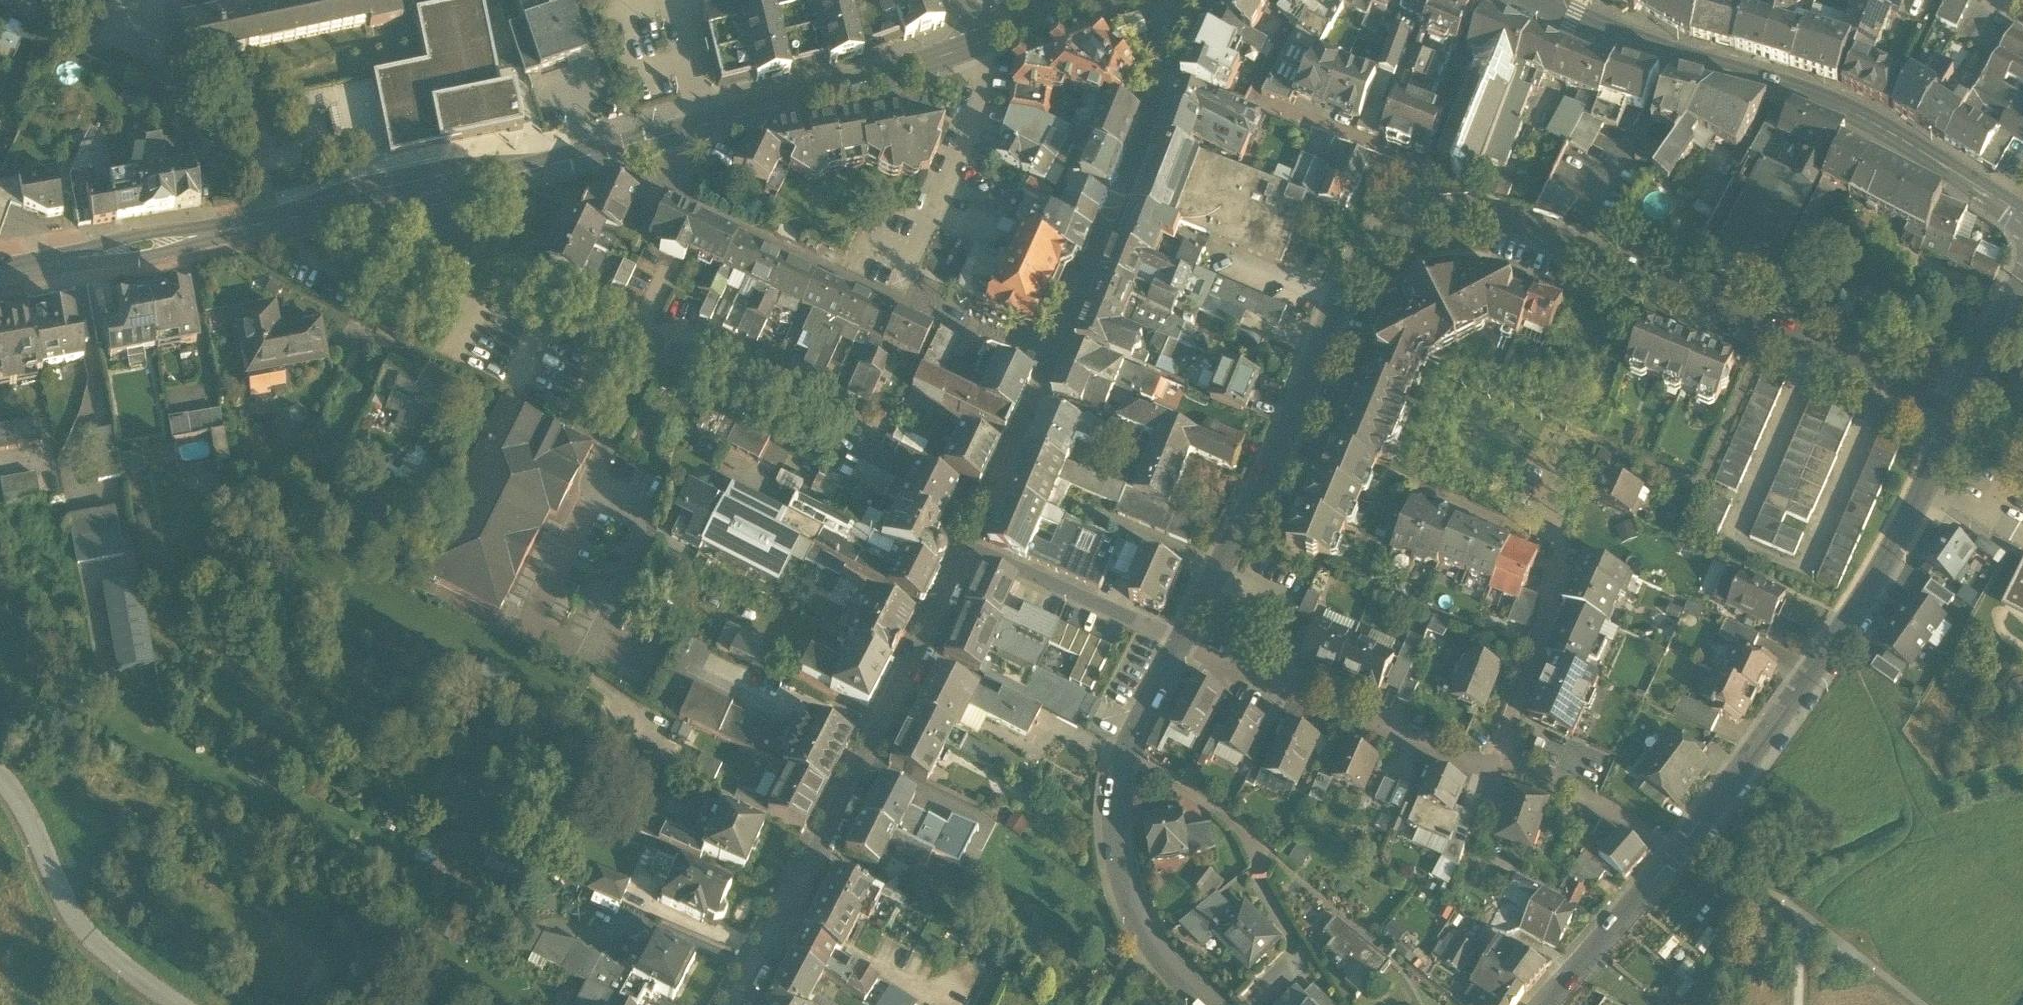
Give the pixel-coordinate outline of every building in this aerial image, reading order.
[(189,61),(240,50),(369,23),(370,27),(402,20),(398,0),(318,0),(241,16),(240,10),(221,14),(217,0),(198,0),(199,19),(181,22),(189,61)] [(221,14),(240,10),(236,0),(217,0),(221,14)] [(390,158),(522,131),(514,88),(501,92),(482,0),(481,0),(467,3),(466,0),(428,0),(430,11),(415,14),(426,66),(373,76),(390,158)] [(524,77),(587,56),(568,0),(514,0),(522,23),(508,28),(524,77)] [(746,0),(746,1),(702,11),(707,29),(721,85),(755,76),(756,82),(789,74),(788,68),(828,59),(829,65),(862,57),(861,51),(902,36),(904,41),(943,27),(941,21),(939,17),(935,7),(930,9),(926,0),(747,0),(746,0)] [(1271,0),(1231,0),(1222,17),(1246,32),(1252,35),(1271,0)] [(1282,1),(1285,3),(1278,11),(1290,20),(1292,22),(1299,28),(1308,15),(1309,12),(1301,8),(1306,0),(1283,0),(1282,1)] [(1333,0),(1324,0),(1322,3),(1318,1),(1310,15),(1315,18),(1315,19),(1331,27),(1332,28),(1338,17),(1344,6),(1333,0)] [(1367,17),(1368,17),(1376,0),(1347,0),(1344,6),(1367,17)] [(1402,10),(1406,0),(1376,0),(1368,17),(1367,17),(1362,29),(1376,35),(1390,4),(1402,10)] [(1426,24),(1436,0),(1406,0),(1402,10),(1401,13),(1418,20),(1426,24)] [(1426,24),(1422,33),(1457,47),(1475,3),(1474,0),(1436,0),(1426,24)] [(1692,36),(1702,0),(1616,0),(1635,11),(1637,7),(1638,6),(1655,15),(1692,36)] [(1692,36),(1734,48),(1745,12),(1746,8),(1714,0),(1702,0),(1692,36)] [(1767,9),(1761,6),(1749,0),(1746,8),(1745,12),(1764,18),(1767,9)] [(1776,13),(1782,0),(1763,0),(1761,6),(1767,9),(1776,13)] [(1774,21),(1789,26),(1801,0),(1782,0),(1776,13),(1774,21)] [(1855,52),(1856,50),(1874,6),(1860,0),(1856,0),(1841,36),(1851,40),(1848,49),(1855,52)] [(1897,16),(1898,15),(1904,0),(1876,0),(1874,6),(1891,12),(1891,14),(1897,16)] [(1957,30),(1972,0),(1946,0),(1936,20),(1957,30)] [(1874,6),(1856,50),(1872,59),(1891,14),(1891,12),(1874,6)] [(1767,9),(1764,18),(1774,21),(1776,13),(1767,9)] [(1240,41),(1246,32),(1222,17),(1210,10),(1201,28),(1202,28),(1238,45),(1240,41)] [(1763,57),(1774,21),(1764,18),(1745,12),(1734,48),(1763,57)] [(1368,105),(1381,111),(1385,100),(1391,102),(1408,57),(1402,54),(1409,35),(1411,36),(1418,20),(1401,13),(1386,53),(1368,105)] [(1468,54),(1477,57),(1469,75),(1473,76),(1471,81),(1456,117),(1455,117),(1455,119),(1452,126),(1451,128),(1452,128),(1449,136),(1448,135),(1447,137),(1448,137),(1445,145),(1444,145),(1443,146),(1444,147),(1441,154),(1440,154),(1440,156),(1439,161),(1454,167),(1452,172),(1454,177),(1469,188),(1475,181),(1477,176),(1480,177),(1486,163),(1500,125),(1503,118),(1511,97),(1517,79),(1512,77),(1514,73),(1517,67),(1531,32),(1521,28),(1521,27),(1514,24),(1515,21),(1503,16),(1502,19),(1495,17),(1484,13),(1468,54)] [(1262,96),(1289,106),(1295,95),(1317,54),(1331,27),(1315,19),(1308,15),(1299,28),(1296,35),(1285,54),(1262,96)] [(6,16),(0,29),(0,49),(14,55),(28,27),(6,16)] [(1763,57),(1791,66),(1803,30),(1789,26),(1774,21),(1763,57)] [(1837,81),(1848,49),(1851,40),(1841,36),(1805,25),(1803,30),(1791,66),(1837,81)] [(2022,46),(2022,31),(2015,26),(2009,36),(2017,42),(2022,46)] [(1234,52),(1238,45),(1202,28),(1198,37),(1234,52)] [(1054,82),(1086,94),(1103,101),(1106,96),(1120,103),(1127,85),(1130,76),(1128,73),(1133,68),(1119,54),(1121,52),(1121,47),(1118,44),(1113,44),(1111,46),(1097,31),(1092,37),(1089,34),(1065,43),(1061,39),(1053,42),(1052,48),(1027,57),(1022,53),(1014,56),(1013,64),(1017,68),(1016,78),(1015,88),(1050,94),(1053,94),(1054,82)] [(1240,41),(1261,53),(1266,44),(1252,35),(1246,32),(1240,41)] [(1543,77),(1551,80),(1565,45),(1554,41),(1556,35),(1546,32),(1544,37),(1531,32),(1517,67),(1543,77)] [(1422,33),(1398,93),(1429,106),(1430,105),(1452,48),(1456,49),(1457,47),(1422,33)] [(1994,60),(1993,61),(2010,69),(2011,67),(2015,60),(2016,57),(2011,54),(2017,42),(2009,36),(1994,60)] [(1229,64),(1234,52),(1198,37),(1181,74),(1216,88),(1227,93),(1230,87),(1240,69),(1229,64)] [(2015,60),(2022,64),(2022,46),(2017,42),(2011,54),(2016,57),(2015,60)] [(1599,100),(1601,95),(1613,64),(1605,61),(1607,58),(1597,54),(1590,51),(1588,54),(1580,51),(1565,45),(1551,80),(1566,87),(1589,96),(1599,100)] [(1903,74),(1872,59),(1856,50),(1855,52),(1856,52),(1842,82),(1842,83),(1888,105),(1903,74)] [(1965,76),(1967,77),(1978,84),(1986,73),(1993,61),(1994,60),(1980,51),(1965,76)] [(1295,95),(1325,109),(1344,66),(1317,54),(1295,95)] [(1616,58),(1613,64),(1627,64),(1644,69),(1645,67),(1616,58)] [(2008,76),(2022,85),(2022,64),(2015,60),(2011,67),(2012,68),(2008,76)] [(2012,68),(2011,67),(2010,69),(1993,61),(1986,73),(1992,76),(2000,81),(2006,80),(2008,76),(2012,68)] [(1937,87),(1933,93),(1938,96),(1941,91),(1942,92),(1953,73),(1937,63),(1927,81),(1937,87)] [(1659,72),(1645,67),(1644,69),(1627,64),(1613,64),(1601,95),(1628,103),(1644,108),(1659,72)] [(1377,78),(1344,66),(1325,109),(1360,123),(1377,78)] [(1511,97),(1503,118),(1518,124),(1532,88),(1538,90),(1543,77),(1517,67),(1514,73),(1512,77),(1517,79),(1511,97)] [(1893,108),(1915,122),(1933,93),(1937,87),(1927,81),(1911,71),(1893,108)] [(2002,87),(1990,80),(1992,76),(1986,73),(1978,84),(1961,111),(1975,120),(1983,108),(2004,120),(1996,132),(1997,133),(1980,162),(1995,171),(2013,140),(2022,146),(2022,98),(2002,87)] [(1652,121),(1682,130),(1687,123),(1712,89),(1697,81),(1671,75),(1652,121)] [(2004,83),(2000,81),(1992,76),(1990,80),(2002,87),(2004,83)] [(1961,111),(1978,84),(1967,77),(1956,96),(1958,97),(1953,106),(1961,111)] [(1201,117),(1204,118),(1211,98),(1176,83),(1169,103),(1201,117)] [(1698,129),(1737,152),(1766,100),(1714,86),(1712,89),(1687,123),(1698,129)] [(1015,88),(1012,108),(1037,113),(1045,117),(1048,110),(1050,94),(1015,88)] [(1430,106),(1429,106),(1398,93),(1381,138),(1425,155),(1427,156),(1444,112),(1430,106)] [(1953,106),(1938,96),(1933,93),(1915,122),(1945,141),(1961,111),(1953,106)] [(1086,112),(1097,116),(1103,101),(1086,94),(1083,102),(1086,112)] [(1618,128),(1628,103),(1601,95),(1599,100),(1589,96),(1584,108),(1586,108),(1572,135),(1568,143),(1587,154),(1604,122),(1618,128)] [(1089,137),(1088,138),(1093,140),(1122,155),(1139,113),(1120,103),(1106,96),(1103,101),(1097,116),(1089,137)] [(1261,118),(1211,98),(1204,118),(1203,119),(1249,143),(1250,144),(1250,143),(1261,119),(1261,118)] [(1551,124),(1572,135),(1586,108),(1584,108),(1565,99),(1551,124)] [(1169,103),(1157,138),(1188,150),(1193,139),(1201,117),(1169,103)] [(1782,135),(1786,137),(1780,150),(1801,161),(1790,180),(1766,167),(1749,158),(1728,193),(1717,214),(1688,264),(1760,290),(1812,191),(1830,157),(1838,139),(1843,128),(1844,125),(1794,104),(1793,107),(1791,110),(1781,135),(1782,135)] [(1358,130),(1372,136),(1381,111),(1368,105),(1358,130)] [(1791,110),(1778,105),(1749,158),(1766,167),(1782,135),(1781,135),(1791,110)] [(1072,130),(1045,117),(1037,113),(1012,108),(1011,108),(1000,138),(1006,141),(1032,154),(1040,159),(1046,149),(1053,134),(1067,141),(1072,130)] [(864,165),(877,171),(905,111),(859,119),(859,117),(798,129),(797,127),(764,133),(759,143),(782,155),(794,161),(789,171),(812,182),(816,182),(824,175),(862,167),(864,165)] [(942,128),(905,111),(877,171),(892,178),(900,177),(901,174),(912,179),(917,178),(919,173),(928,172),(939,146),(935,144),(942,128)] [(1945,141),(1980,162),(1997,133),(1996,132),(1975,120),(1961,111),(1945,141)] [(1097,116),(1086,112),(1078,115),(1073,128),(1089,137),(1097,116)] [(1193,139),(1240,162),(1249,143),(1203,119),(1204,118),(1201,117),(1193,139)] [(1522,126),(1518,124),(1503,118),(1500,125),(1486,163),(1505,171),(1522,126)] [(1266,121),(1261,119),(1250,143),(1256,145),(1266,121)] [(1682,130),(1670,148),(1656,166),(1654,170),(1669,181),(1693,146),(1691,139),(1698,129),(1687,123),(1682,130)] [(1547,132),(1568,143),(1572,135),(1551,124),(1547,132)] [(1074,147),(1088,153),(1093,140),(1088,138),(1072,130),(1067,141),(1053,134),(1046,149),(1059,156),(1061,153),(1069,157),(1074,147)] [(146,141),(150,165),(152,175),(167,172),(162,143),(161,138),(149,141),(146,141)] [(767,184),(782,155),(759,143),(748,138),(733,168),(767,184)] [(1131,205),(1135,206),(1162,217),(1163,217),(1166,218),(1181,225),(1208,157),(1188,150),(1157,138),(1153,148),(1131,205)] [(1122,155),(1093,140),(1088,153),(1082,168),(1081,170),(1083,173),(1111,187),(1124,155),(1122,155)] [(1635,160),(1656,166),(1670,148),(1643,140),(1635,160)] [(162,143),(167,172),(183,170),(182,163),(179,163),(175,141),(162,143)] [(998,158),(1023,171),(1032,154),(1006,141),(998,158)] [(1832,186),(1852,196),(1872,157),(1864,152),(1852,146),(1843,142),(1823,182),(1824,182),(1832,186)] [(71,173),(94,166),(94,164),(105,160),(102,145),(82,148),(71,173)] [(1054,166),(1059,156),(1046,149),(1040,159),(1054,166)] [(1321,203),(1345,212),(1355,191),(1357,192),(1370,163),(1348,153),(1336,181),(1331,179),(1320,203),(1321,203)] [(1040,159),(1032,154),(1023,171),(1046,182),(1054,166),(1040,159)] [(1303,156),(1293,178),(1289,190),(1302,195),(1306,185),(1307,184),(1316,163),(1316,162),(1303,156)] [(1216,240),(1282,266),(1293,237),(1308,198),(1306,197),(1302,195),(1289,190),(1262,178),(1237,169),(1208,157),(1181,225),(1211,237),(1211,238),(1216,240)] [(1914,178),(1872,157),(1852,196),(1851,198),(1894,220),(1894,219),(1909,227),(1927,236),(1941,198),(1942,193),(1914,179),(1914,178)] [(95,169),(98,188),(109,186),(109,182),(106,167),(105,160),(94,164),(94,166),(95,169)] [(1308,198),(1315,201),(1328,168),(1316,163),(1307,184),(1306,185),(1310,187),(1306,197),(1308,198)] [(145,176),(152,175),(150,165),(146,165),(144,169),(145,176)] [(183,170),(167,172),(152,175),(145,176),(109,182),(109,186),(110,186),(116,221),(174,211),(200,206),(194,168),(183,170)] [(23,210),(47,219),(62,216),(55,175),(18,181),(23,210)] [(587,196),(578,215),(603,227),(618,234),(637,192),(601,175),(590,198),(587,196)] [(1042,206),(1046,208),(1049,201),(1054,194),(1031,180),(1023,196),(1027,198),(1042,206)] [(1492,200),(1506,205),(1513,185),(1499,180),(1492,200)] [(7,183),(11,205),(23,210),(18,181),(7,183)] [(1076,181),(1068,199),(1100,215),(1107,197),(1076,181)] [(1534,213),(1563,221),(1564,220),(1579,200),(1549,182),(1534,213)] [(1698,201),(1717,214),(1728,193),(1709,182),(1698,201)] [(1822,254),(1806,246),(1830,200),(1828,193),(1832,186),(1824,182),(1775,277),(1788,283),(1803,291),(1822,254)] [(11,205),(7,183),(0,184),(0,201),(11,205)] [(110,186),(109,186),(98,188),(87,190),(93,225),(116,221),(110,186)] [(1017,218),(1032,226),(1032,225),(1037,216),(1042,206),(1027,198),(1017,218)] [(1922,249),(1947,261),(1956,239),(1965,214),(1968,208),(1941,198),(1927,236),(1921,249),(1922,249)] [(659,210),(663,212),(652,234),(651,237),(663,242),(659,251),(683,262),(687,253),(702,222),(702,221),(673,208),(675,204),(664,199),(659,210)] [(1068,199),(1065,208),(1061,216),(1092,231),(1093,231),(1100,215),(1068,199)] [(11,205),(0,201),(0,234),(11,205)] [(1057,214),(1061,216),(1065,208),(1049,201),(1046,208),(1057,214)] [(1032,226),(1029,232),(1046,241),(1069,250),(1082,256),(1087,243),(1092,231),(1061,216),(1057,214),(1046,208),(1042,206),(1037,216),(1032,225),(1032,226)] [(1135,206),(1119,244),(1149,256),(1151,257),(1160,234),(1166,218),(1163,217),(1162,217),(1135,206)] [(593,247),(603,227),(578,215),(567,210),(557,230),(593,247)] [(649,233),(652,234),(663,212),(659,210),(649,233)] [(1976,218),(1965,214),(1956,239),(1967,243),(1976,218)] [(1181,225),(1166,218),(1160,234),(1175,240),(1181,225)] [(711,263),(722,269),(736,238),(702,222),(687,253),(691,254),(711,263)] [(1903,243),(1920,252),(1921,249),(1927,236),(1909,227),(1905,234),(1907,235),(1903,243)] [(1060,272),(1069,250),(1046,241),(1029,232),(1023,229),(1013,251),(1060,272)] [(579,276),(593,247),(557,230),(543,259),(579,276)] [(731,273),(745,280),(760,249),(736,238),(722,269),(731,273)] [(1967,243),(1956,239),(1947,261),(1969,272),(1977,256),(1980,248),(1967,243)] [(1116,242),(1104,272),(1136,288),(1148,258),(1149,256),(1119,244),(1116,242)] [(1192,278),(1193,278),(1197,269),(1205,252),(1185,243),(1174,269),(1192,278)] [(956,292),(987,306),(1008,261),(976,247),(956,292)] [(754,296),(764,301),(783,260),(760,249),(745,280),(754,284),(751,292),(752,299),(754,296)] [(1036,324),(1060,272),(1013,251),(1010,258),(1009,258),(1008,261),(987,306),(1008,316),(1010,316),(1012,315),(1013,314),(1036,324)] [(1969,272),(1993,283),(2001,267),(1977,256),(1969,272)] [(1158,292),(1182,303),(1192,278),(1174,269),(1148,258),(1136,288),(1156,297),(1158,292)] [(779,295),(802,306),(816,275),(783,260),(764,301),(774,306),(779,295)] [(625,289),(634,268),(623,263),(613,283),(625,289)] [(1485,325),(1503,333),(1512,337),(1517,339),(1523,325),(1533,298),(1514,289),(1509,279),(1484,268),(1462,280),(1461,281),(1475,308),(1472,316),(1482,319),(1484,323),(1483,324),(1485,325)] [(726,285),(731,273),(722,269),(716,280),(726,285)] [(1193,278),(1192,278),(1182,303),(1200,311),(1208,295),(1215,278),(1197,269),(1193,278)] [(1090,306),(1124,320),(1136,288),(1104,272),(1090,306)] [(1410,307),(1403,310),(1425,353),(1430,357),(1476,334),(1469,322),(1472,316),(1475,308),(1461,281),(1462,280),(1458,272),(1439,282),(1429,287),(1428,285),(1425,280),(1402,291),(1410,307)] [(709,296),(716,280),(706,275),(703,281),(698,291),(709,296)] [(813,311),(835,322),(850,291),(816,275),(802,306),(813,311)] [(1216,300),(1279,326),(1282,321),(1287,309),(1226,283),(1215,278),(1208,295),(1216,300)] [(726,285),(716,280),(709,296),(719,301),(720,301),(725,288),(727,285),(726,285)] [(1156,297),(1136,288),(1124,320),(1169,340),(1177,343),(1186,325),(1193,328),(1200,311),(1182,303),(1158,292),(1156,297)] [(149,297),(147,298),(155,344),(155,345),(177,341),(178,346),(196,342),(187,290),(157,296),(155,294),(150,295),(149,297)] [(846,326),(859,333),(873,302),(850,290),(850,291),(835,322),(846,326)] [(1536,290),(1533,298),(1523,325),(1548,336),(1563,301),(1537,291),(1536,290)] [(699,317),(710,322),(719,301),(709,296),(699,316),(699,317)] [(746,313),(756,318),(764,301),(754,296),(752,299),(746,313)] [(140,346),(155,344),(147,298),(115,304),(114,302),(108,303),(105,308),(106,313),(108,315),(111,330),(106,331),(110,357),(127,354),(128,354),(129,364),(143,362),(142,352),(140,346)] [(774,306),(764,301),(756,318),(766,323),(774,306)] [(897,313),(873,302),(859,333),(858,333),(871,339),(866,350),(877,355),(897,313)] [(1110,353),(1145,367),(1149,357),(1140,353),(1142,349),(1141,345),(1139,345),(1143,337),(1120,328),(1124,320),(1090,306),(1076,339),(1110,353)] [(50,316),(31,319),(39,366),(40,366),(83,358),(81,344),(87,343),(84,328),(78,329),(76,329),(72,312),(68,313),(67,311),(63,307),(52,310),(49,314),(50,316)] [(236,314),(247,376),(267,373),(267,366),(281,364),(303,360),(305,366),(326,362),(319,324),(292,329),(293,335),(279,337),(278,332),(274,307),(241,313),(236,314)] [(1379,355),(1370,375),(1408,391),(1411,392),(1413,388),(1417,378),(1421,368),(1425,369),(1430,357),(1425,353),(1403,310),(1385,319),(1375,344),(1379,355)] [(822,349),(835,322),(813,311),(803,334),(813,339),(807,352),(808,352),(818,357),(819,355),(822,349)] [(736,332),(746,337),(756,318),(746,313),(743,319),(736,332)] [(932,329),(897,313),(877,355),(884,358),(889,347),(917,361),(932,329)] [(1469,322),(1476,334),(1483,331),(1485,325),(1483,324),(1484,323),(1482,319),(1472,316),(1469,322)] [(766,323),(756,318),(746,337),(756,342),(763,329),(766,323)] [(40,366),(39,366),(31,319),(3,324),(0,325),(0,382),(42,374),(40,366)] [(822,349),(833,354),(846,326),(835,322),(822,349)] [(1666,383),(1683,390),(1701,347),(1645,324),(1626,368),(1665,384),(1666,383)] [(919,372),(935,380),(943,363),(946,364),(951,354),(963,359),(969,346),(939,333),(919,372)] [(1510,341),(1512,337),(1503,333),(1501,337),(1510,341)] [(155,345),(156,349),(156,350),(178,346),(177,341),(155,345)] [(140,346),(142,352),(156,349),(155,345),(155,344),(140,346)] [(1062,370),(1113,392),(1124,366),(1073,345),(1062,370)] [(1735,361),(1701,347),(1683,390),(1682,391),(1699,398),(1699,397),(1717,404),(1721,393),(1727,391),(1729,385),(1727,379),(1735,361)] [(819,355),(818,357),(807,382),(806,383),(817,388),(833,354),(822,349),(819,355)] [(859,366),(870,371),(877,355),(866,350),(859,366)] [(797,377),(807,382),(818,357),(808,352),(797,377)] [(983,386),(976,400),(935,380),(919,372),(912,389),(968,416),(1004,434),(1031,375),(985,354),(972,381),(983,386)] [(884,358),(877,355),(870,371),(881,376),(889,360),(884,358)] [(281,364),(283,370),(305,366),(303,360),(281,364)] [(1208,394),(1214,396),(1227,364),(1222,362),(1208,393),(1208,394)] [(395,399),(397,400),(407,381),(411,372),(391,363),(377,390),(395,399)] [(283,370),(281,364),(267,366),(267,373),(247,376),(250,397),(270,393),(269,387),(285,384),(283,370)] [(1227,364),(1214,396),(1246,409),(1259,377),(1227,364)] [(846,393),(857,398),(870,371),(859,366),(846,393)] [(1124,366),(1113,392),(1112,395),(1123,401),(1139,394),(1154,400),(1161,381),(1124,366)] [(1103,415),(1112,395),(1113,392),(1062,370),(1052,393),(1103,415)] [(414,430),(419,432),(423,423),(427,426),(436,408),(443,412),(443,413),(444,413),(458,385),(430,371),(429,374),(434,376),(428,386),(424,384),(422,389),(407,381),(397,400),(395,399),(391,408),(404,415),(400,423),(405,425),(405,426),(414,430)] [(881,376),(870,371),(857,398),(869,403),(881,376)] [(1759,384),(1780,393),(1785,382),(1763,373),(1758,384),(1759,384)] [(434,376),(429,374),(424,384),(428,386),(434,376)] [(1345,429),(1338,447),(1377,463),(1378,463),(1385,447),(1401,407),(1401,408),(1408,391),(1370,375),(1368,375),(1361,392),(1360,392),(1345,429)] [(1422,380),(1417,378),(1413,388),(1418,390),(1422,380)] [(1754,395),(1749,406),(1744,417),(1739,428),(1735,439),(1730,450),(1725,461),(1720,472),(1715,483),(1736,492),(1741,481),(1746,470),(1751,459),(1756,448),(1761,437),(1766,426),(1770,415),(1775,404),(1780,393),(1759,384),(1754,395)] [(2022,409),(2022,386),(2014,398),(2015,404),(2022,409)] [(1856,414),(1813,394),(1804,416),(1803,416),(1774,482),(1775,482),(1765,504),(1764,504),(1750,537),(1794,556),(1803,534),(1781,525),(1786,514),(1809,524),(1856,414)] [(1243,416),(1246,409),(1214,396),(1211,403),(1243,416)] [(441,583),(498,612),(549,513),(564,483),(560,481),(567,467),(579,473),(592,446),(561,430),(558,435),(544,428),(547,423),(501,400),(415,570),(441,583)] [(1116,422),(1156,439),(1191,455),(1199,436),(1133,408),(1116,422)] [(1091,428),(1083,425),(1046,409),(1029,449),(1067,465),(1077,440),(1098,447),(1104,433),(1091,428)] [(187,415),(191,436),(223,431),(220,410),(187,415)] [(172,439),(191,436),(187,415),(169,418),(172,439)] [(42,443),(38,419),(0,426),(0,450),(42,443)] [(726,444),(758,461),(768,442),(771,436),(738,419),(726,444)] [(561,430),(547,423),(544,428),(558,435),(561,430)] [(1201,437),(1239,453),(1245,439),(1207,423),(1201,437)] [(891,440),(911,451),(918,439),(897,428),(891,440)] [(941,467),(978,486),(997,447),(961,428),(941,467)] [(89,434),(93,458),(117,454),(113,429),(89,434)] [(211,433),(217,465),(229,462),(224,431),(211,433)] [(1201,437),(1199,436),(1191,455),(1233,473),(1241,454),(1239,453),(1201,437)] [(1874,448),(1895,458),(1900,447),(1879,437),(1874,448)] [(911,451),(921,456),(927,444),(918,439),(911,451)] [(1156,439),(1151,453),(1186,467),(1191,455),(1156,439)] [(1334,445),(1320,478),(1362,495),(1362,496),(1369,479),(1370,480),(1377,463),(1338,447),(1334,445)] [(1874,448),(1869,459),(1864,470),(1859,481),(1855,492),(1850,503),(1845,514),(1840,525),(1836,536),(1831,547),(1826,558),(1821,569),(1816,580),(1838,590),(1842,579),(1847,568),(1852,557),(1857,546),(1861,535),(1866,524),(1871,513),(1876,502),(1881,491),(1885,480),(1890,469),(1895,458),(1874,448)] [(1009,496),(1047,512),(1060,481),(1067,465),(1029,449),(1009,496)] [(143,452),(118,456),(121,471),(145,467),(143,452)] [(1169,507),(1186,467),(1151,453),(1134,493),(1169,507)] [(93,458),(98,482),(122,477),(121,471),(118,456),(117,454),(93,458)] [(849,483),(882,500),(887,490),(889,491),(894,481),(858,463),(849,483)] [(414,480),(429,486),(435,469),(420,464),(414,480)] [(1067,465),(1060,481),(1071,486),(1119,507),(1120,507),(1127,490),(1067,465)] [(564,483),(549,513),(557,517),(579,473),(567,467),(560,481),(564,483)] [(808,488),(832,500),(843,480),(818,467),(808,488)] [(916,467),(901,497),(896,507),(897,507),(936,527),(956,488),(933,476),(916,467)] [(774,484),(796,495),(802,483),(781,472),(774,484)] [(4,504),(40,498),(35,474),(0,481),(0,482),(4,504)] [(1594,501),(1635,520),(1641,505),(1638,503),(1643,492),(1606,475),(1594,501)] [(1317,477),(1303,510),(1345,527),(1346,528),(1353,512),(1356,512),(1362,495),(1320,478),(1318,477),(1317,477)] [(1058,516),(1071,486),(1060,481),(1047,512),(1058,516)] [(684,513),(671,538),(699,552),(701,547),(723,504),(688,486),(677,508),(683,511),(682,512),(684,513)] [(731,487),(723,504),(777,531),(786,515),(731,487)] [(882,500),(896,507),(901,497),(889,491),(887,490),(882,500)] [(1118,515),(1167,536),(1168,532),(1169,532),(1178,511),(1169,507),(1134,493),(1127,490),(1120,507),(1119,507),(1117,511),(1119,512),(1118,515)] [(1034,542),(1042,523),(1047,512),(1009,496),(989,544),(1026,560),(1027,559),(1034,542)] [(1709,496),(1705,507),(1700,518),(1695,528),(1716,538),(1721,527),(1726,516),(1731,505),(1709,496)] [(849,536),(854,527),(795,498),(787,513),(811,526),(822,531),(821,532),(863,555),(863,556),(872,561),(893,572),(903,552),(893,547),(889,556),(867,545),(849,536)] [(723,504),(701,547),(777,585),(798,542),(777,532),(777,531),(723,504)] [(1408,554),(1416,557),(1433,517),(1428,514),(1421,506),(1411,508),(1392,552),(1403,556),(1408,554)] [(933,532),(936,527),(897,507),(890,520),(882,516),(872,537),(893,547),(903,552),(937,570),(943,559),(943,558),(943,554),(942,551),(940,548),(933,544),(938,534),(933,532)] [(68,517),(72,541),(119,532),(115,508),(68,517)] [(1338,544),(1345,527),(1303,510),(1301,509),(1300,509),(1287,543),(1305,550),(1307,556),(1314,559),(1319,556),(1329,561),(1337,543),(1338,544)] [(1167,536),(1190,546),(1201,520),(1178,511),(1169,532),(1168,532),(1167,536)] [(1058,516),(1047,512),(1042,523),(1060,531),(1061,531),(1066,519),(1058,516)] [(811,549),(812,549),(821,531),(821,532),(822,531),(811,526),(787,513),(786,515),(777,531),(777,532),(798,542),(811,549)] [(1438,566),(1439,564),(1455,526),(1445,522),(1442,515),(1436,518),(1433,517),(1416,557),(1414,561),(1425,565),(1430,563),(1438,566)] [(1027,559),(1099,591),(1108,572),(1121,543),(1066,519),(1061,531),(1060,531),(1052,549),(1034,542),(1027,559)] [(1439,564),(1466,575),(1484,533),(1482,533),(1481,535),(1470,531),(1471,528),(1457,522),(1455,526),(1439,564)] [(849,536),(867,545),(872,537),(854,527),(849,536)] [(863,555),(821,532),(821,531),(812,549),(812,550),(813,549),(841,564),(845,566),(865,576),(872,561),(863,556),(863,555)] [(1923,561),(1953,582),(1974,553),(1945,531),(1923,561)] [(119,532),(72,541),(77,564),(124,555),(119,532)] [(1466,575),(1493,586),(1511,545),(1509,544),(1508,547),(1496,542),(1498,539),(1484,533),(1466,575)] [(867,545),(889,556),(893,547),(872,537),(867,545)] [(1975,548),(1993,561),(2000,552),(1982,539),(1975,548)] [(1108,572),(1121,577),(1133,549),(1121,543),(1108,572)] [(1538,556),(1511,545),(1493,586),(1493,588),(1505,593),(1503,598),(1517,603),(1518,604),(1523,592),(1538,556)] [(826,572),(838,579),(845,566),(841,564),(812,550),(812,549),(811,549),(805,562),(826,572)] [(1144,553),(1133,549),(1121,577),(1131,582),(1144,553)] [(899,561),(893,572),(885,587),(920,605),(937,570),(903,552),(899,561)] [(1130,600),(1159,613),(1163,612),(1182,570),(1144,553),(1131,582),(1130,583),(1136,586),(1130,600)] [(1564,606),(1570,609),(1603,624),(1608,612),(1613,611),(1623,589),(1621,584),(1625,575),(1589,559),(1581,577),(1577,576),(1564,606)] [(865,576),(885,587),(893,572),(872,561),(865,576)] [(2005,599),(2016,605),(2020,603),(2022,606),(2022,564),(2005,599)] [(964,608),(996,622),(998,617),(1002,610),(1015,581),(983,566),(964,607),(964,608)] [(441,583),(415,570),(407,586),(432,599),(441,583)] [(1714,599),(1728,605),(1741,577),(1727,571),(1714,599)] [(826,572),(813,597),(826,603),(838,579),(826,572)] [(1742,576),(1741,577),(1728,605),(1727,607),(1771,627),(1785,596),(1742,576)] [(138,578),(101,584),(117,671),(154,664),(138,578)] [(1924,592),(1947,608),(1954,598),(1931,582),(1924,592)] [(853,644),(890,663),(899,645),(898,645),(913,617),(865,592),(858,607),(863,610),(847,641),(853,644)] [(1529,631),(1538,599),(1523,592),(1518,604),(1517,603),(1509,623),(1529,631)] [(1905,608),(1895,621),(1927,643),(1945,618),(1910,594),(1902,605),(1905,608)] [(1298,618),(1310,624),(1321,601),(1308,595),(1298,618)] [(815,624),(826,603),(813,597),(803,618),(815,624)] [(2001,608),(2022,618),(2022,606),(2020,603),(2016,605),(2005,599),(2001,608)] [(1012,630),(1047,646),(1048,644),(1058,623),(1023,607),(1018,617),(1012,630)] [(990,649),(994,640),(1001,624),(996,622),(964,608),(943,658),(979,674),(990,649)] [(1605,625),(1603,624),(1570,609),(1548,658),(1555,661),(1583,674),(1589,659),(1597,663),(1606,643),(1598,640),(1605,625)] [(1007,612),(1002,610),(998,617),(1003,620),(1007,612)] [(1003,620),(998,617),(996,622),(1001,624),(1012,630),(1018,617),(1007,612),(1003,620)] [(1739,640),(1754,647),(1759,635),(1726,620),(1718,637),(1736,645),(1739,640)] [(1909,669),(1927,643),(1895,621),(1886,636),(1882,633),(1874,644),(1909,669)] [(1048,644),(1058,650),(1069,628),(1058,623),(1048,644)] [(1012,630),(1001,624),(994,640),(1001,643),(997,652),(1036,670),(1047,646),(1012,630)] [(718,649),(729,654),(740,631),(728,625),(718,649)] [(1328,666),(1340,671),(1353,641),(1318,625),(1303,659),(1327,669),(1328,666)] [(1058,650),(1069,655),(1079,633),(1069,628),(1058,650)] [(777,648),(740,631),(729,654),(766,672),(777,648)] [(1069,655),(1080,660),(1090,638),(1079,633),(1069,655)] [(1080,660),(1091,665),(1101,643),(1090,638),(1080,660)] [(1398,663),(1411,669),(1422,643),(1410,638),(1398,663)] [(990,649),(997,652),(1001,643),(994,640),(990,649)] [(1395,659),(1353,641),(1340,671),(1338,674),(1362,685),(1360,690),(1376,698),(1378,692),(1380,693),(1395,659)] [(1112,648),(1101,643),(1091,665),(1101,670),(1112,648)] [(853,644),(840,670),(831,687),(830,689),(867,708),(890,663),(853,644)] [(1732,667),(1727,677),(1756,691),(1759,692),(1765,680),(1768,681),(1775,667),(1764,662),(1766,657),(1751,650),(1749,655),(1739,650),(1734,652),(1730,661),(1732,667)] [(801,672),(831,687),(840,670),(811,653),(801,672)] [(1455,701),(1484,712),(1502,666),(1468,653),(1462,669),(1467,671),(1455,701)] [(1870,668),(1894,685),(1901,674),(1877,658),(1870,668)] [(1081,686),(1091,665),(1080,660),(1070,681),(1081,686)] [(1583,674),(1555,661),(1529,720),(1573,739),(1599,681),(1583,674)] [(1730,661),(1723,675),(1727,677),(1732,667),(1730,661)] [(1091,665),(1081,686),(1091,691),(1101,670),(1091,665)] [(1327,669),(1338,674),(1340,671),(1328,666),(1327,669)] [(1437,694),(1455,701),(1467,671),(1462,669),(1455,687),(1442,682),(1437,694)] [(962,716),(967,707),(975,691),(937,671),(916,713),(952,732),(954,733),(957,726),(952,723),(956,713),(962,716)] [(1397,701),(1410,706),(1422,679),(1409,673),(1397,701)] [(1749,706),(1756,691),(1727,677),(1723,675),(1718,673),(1712,685),(1708,686),(1703,696),(1705,700),(1706,702),(1713,705),(1712,707),(1714,708),(1712,712),(1719,715),(1730,720),(1731,719),(1730,718),(1731,714),(1741,718),(1747,705),(1749,706)] [(1172,728),(1196,742),(1223,693),(1206,683),(1205,685),(1196,680),(1175,719),(1170,727),(1172,728)] [(996,701),(1018,712),(1035,721),(1041,709),(1014,696),(1001,690),(996,701)] [(664,712),(679,719),(689,698),(674,691),(664,712)] [(996,701),(975,691),(967,707),(1009,729),(1018,712),(996,701)] [(679,719),(704,731),(712,713),(725,718),(730,708),(691,692),(689,698),(679,719)] [(1711,733),(1719,715),(1712,712),(1714,708),(1712,707),(1713,705),(1706,702),(1705,700),(1698,704),(1682,697),(1673,715),(1711,733)] [(745,715),(730,708),(725,718),(712,713),(704,731),(731,744),(740,726),(745,715)] [(1220,748),(1243,760),(1256,735),(1263,721),(1240,709),(1227,733),(1220,748)] [(909,725),(946,744),(952,732),(916,713),(915,712),(909,725)] [(1026,738),(1035,721),(1018,712),(1009,729),(1026,738)] [(782,769),(788,772),(796,757),(815,720),(836,732),(837,731),(808,716),(808,717),(801,713),(784,747),(780,754),(787,758),(782,769)] [(1153,736),(1164,742),(1172,728),(1170,727),(1175,719),(1165,714),(1153,736)] [(796,757),(788,772),(825,789),(850,740),(849,739),(836,732),(815,720),(796,757)] [(889,765),(926,784),(945,747),(946,744),(909,725),(889,765)] [(1266,775),(1296,788),(1319,738),(1289,725),(1266,775)] [(731,744),(782,769),(787,758),(780,754),(784,747),(778,743),(782,735),(767,727),(761,738),(740,726),(731,744)] [(1201,757),(1212,763),(1220,748),(1227,733),(1217,728),(1201,757)] [(954,733),(952,732),(946,744),(945,747),(993,772),(1000,757),(954,733)] [(1677,742),(1699,759),(1707,750),(1684,733),(1677,742)] [(1243,760),(1254,765),(1267,740),(1256,735),(1243,760)] [(1148,747),(1158,753),(1164,742),(1153,736),(1147,747),(1148,747)] [(1669,736),(1654,756),(1691,784),(1706,764),(1699,759),(1677,742),(1669,736)] [(1538,741),(1531,756),(1539,759),(1545,744),(1538,741)] [(1333,780),(1362,793),(1369,777),(1371,778),(1376,765),(1375,764),(1378,758),(1348,745),(1333,780)] [(691,777),(712,787),(722,766),(701,755),(691,777)] [(1675,804),(1691,784),(1654,756),(1639,776),(1647,782),(1669,799),(1675,804)] [(1245,783),(1255,789),(1265,769),(1255,764),(1245,783)] [(825,790),(825,789),(788,772),(772,805),(766,815),(803,832),(804,832),(825,790)] [(1432,772),(1419,801),(1452,816),(1455,809),(1465,786),(1432,772)] [(1323,780),(1314,796),(1324,801),(1332,784),(1323,780)] [(881,781),(861,820),(893,837),(894,837),(907,811),(909,809),(914,798),(881,781)] [(1639,792),(1662,809),(1669,799),(1647,782),(1639,792)] [(1379,804),(1390,809),(1398,790),(1387,785),(1379,804)] [(734,800),(766,815),(772,805),(739,790),(734,800)] [(1497,841),(1532,852),(1548,802),(1513,791),(1497,841)] [(1448,824),(1452,816),(1419,801),(1408,827),(1448,845),(1450,846),(1455,836),(1458,829),(1448,824)] [(703,835),(709,838),(721,810),(709,804),(701,822),(707,825),(703,835)] [(984,830),(990,819),(964,806),(959,817),(984,830)] [(924,820),(926,818),(909,809),(907,811),(924,820)] [(1455,836),(1467,842),(1475,819),(1455,809),(1452,816),(1448,824),(1458,829),(1455,836)] [(709,838),(706,845),(702,854),(703,854),(742,873),(762,829),(721,810),(709,838)] [(950,819),(946,828),(926,818),(924,820),(907,811),(894,837),(931,855),(957,869),(976,832),(950,819)] [(1146,819),(1153,864),(1155,863),(1154,859),(1185,854),(1186,859),(1188,858),(1187,855),(1183,829),(1181,814),(1176,814),(1175,813),(1174,813),(1174,816),(1165,818),(1165,815),(1163,815),(1163,816),(1146,819)] [(637,834),(658,843),(667,823),(646,814),(637,834)] [(889,845),(893,837),(861,820),(844,854),(876,870),(889,845)] [(1601,821),(1595,832),(1583,853),(1581,856),(1592,862),(1596,855),(1612,828),(1601,821)] [(700,861),(703,854),(702,854),(706,845),(666,827),(668,824),(667,823),(658,843),(700,861)] [(1570,845),(1583,853),(1595,832),(1582,824),(1570,845)] [(1183,829),(1187,855),(1216,851),(1212,825),(1183,829)] [(1609,866),(1624,880),(1647,855),(1622,833),(1599,858),(1609,866)] [(1442,860),(1458,869),(1467,842),(1455,836),(1450,846),(1448,845),(1442,860)] [(895,853),(925,868),(931,855),(894,837),(893,837),(889,845),(897,849),(895,853)] [(1291,858),(1296,862),(1304,852),(1298,848),(1291,858)] [(1154,859),(1155,863),(1186,859),(1185,854),(1154,859)] [(1596,855),(1592,862),(1603,872),(1609,866),(1599,858),(1596,855)] [(1602,873),(1581,856),(1572,872),(1585,882),(1595,889),(1603,874),(1602,873)] [(1581,856),(1602,873),(1603,872),(1592,862),(1581,856)] [(657,902),(702,923),(705,917),(714,921),(714,922),(714,921),(723,920),(727,911),(723,903),(731,887),(677,861),(668,880),(671,881),(667,890),(663,889),(657,902)] [(1210,898),(1225,882),(1206,865),(1191,880),(1210,898)] [(587,890),(621,904),(630,882),(597,868),(587,890)] [(1566,903),(1576,908),(1585,890),(1582,888),(1585,882),(1572,872),(1559,894),(1567,898),(1568,899),(1566,903)] [(834,873),(809,922),(827,931),(826,932),(846,942),(859,918),(867,923),(881,897),(834,873)] [(1509,891),(1534,904),(1541,890),(1517,877),(1509,891)] [(881,897),(902,908),(912,887),(896,878),(888,883),(881,897)] [(1520,931),(1544,943),(1566,903),(1541,890),(1534,904),(1520,931)] [(1203,946),(1214,935),(1214,934),(1228,920),(1225,917),(1230,912),(1215,896),(1214,897),(1181,923),(1203,946)] [(1576,908),(1566,903),(1544,943),(1555,949),(1556,948),(1576,908)] [(1233,915),(1228,920),(1214,934),(1214,935),(1227,948),(1232,943),(1254,966),(1280,941),(1244,905),(1233,915)] [(1233,915),(1230,912),(1225,917),(1228,920),(1233,915)] [(705,917),(702,923),(711,928),(714,921),(705,917)] [(1323,933),(1327,936),(1339,922),(1336,919),(1323,933)] [(809,922),(804,932),(835,951),(839,955),(846,942),(826,932),(827,931),(809,922)] [(1359,994),(1360,995),(1372,981),(1373,983),(1374,984),(1390,964),(1339,922),(1327,936),(1333,942),(1336,944),(1329,953),(1340,961),(1336,966),(1351,978),(1346,984),(1357,993),(1358,992),(1359,994)] [(510,946),(531,957),(542,938),(529,925),(510,946)] [(791,956),(822,976),(835,951),(804,932),(791,956)] [(547,965),(561,972),(576,944),(542,937),(542,938),(531,957),(539,961),(547,965)] [(619,1001),(626,1004),(638,1004),(643,997),(651,1001),(655,992),(673,1001),(682,984),(694,960),(653,939),(645,953),(638,949),(630,963),(638,967),(632,978),(628,976),(618,966),(615,968),(612,967),(602,957),(600,960),(598,959),(589,950),(587,952),(577,943),(576,944),(561,972),(586,984),(619,1001)] [(1326,950),(1329,953),(1336,944),(1333,942),(1326,950)] [(1449,947),(1446,952),(1466,964),(1473,951),(1458,942),(1454,950),(1449,947)] [(1500,943),(1485,966),(1504,978),(1519,953),(1500,943)] [(1519,953),(1546,969),(1552,962),(1538,954),(1523,947),(1519,953)] [(839,955),(835,951),(822,976),(863,1003),(878,981),(839,955)] [(1452,988),(1466,964),(1446,952),(1436,969),(1440,971),(1438,975),(1434,973),(1432,976),(1452,988)] [(1504,978),(1503,979),(1524,992),(1525,992),(1546,969),(1519,953),(1504,978)] [(796,1004),(807,1004),(816,987),(822,976),(791,956),(773,990),(796,1004)] [(531,957),(528,965),(535,968),(539,961),(531,957)] [(535,968),(541,972),(547,965),(539,961),(535,968)] [(1503,979),(1504,978),(1485,966),(1473,986),(1492,998),(1503,979)] [(1524,992),(1503,979),(1492,998),(1498,1002),(1496,1004),(1516,1004),(1524,992)] [(619,1001),(586,984),(576,1004),(618,1004),(619,1001)] [(1314,987),(1305,995),(1297,986),(1278,1004),(1332,1004),(1314,987)] [(1492,998),(1473,986),(1466,997),(1478,1004),(1487,1004),(1492,998)] [(807,1004),(826,1004),(817,1000),(822,990),(816,987),(807,1004)] [(773,990),(773,991),(766,1004),(796,1004),(773,990)] [(890,990),(880,1004),(913,1004),(890,990)]
